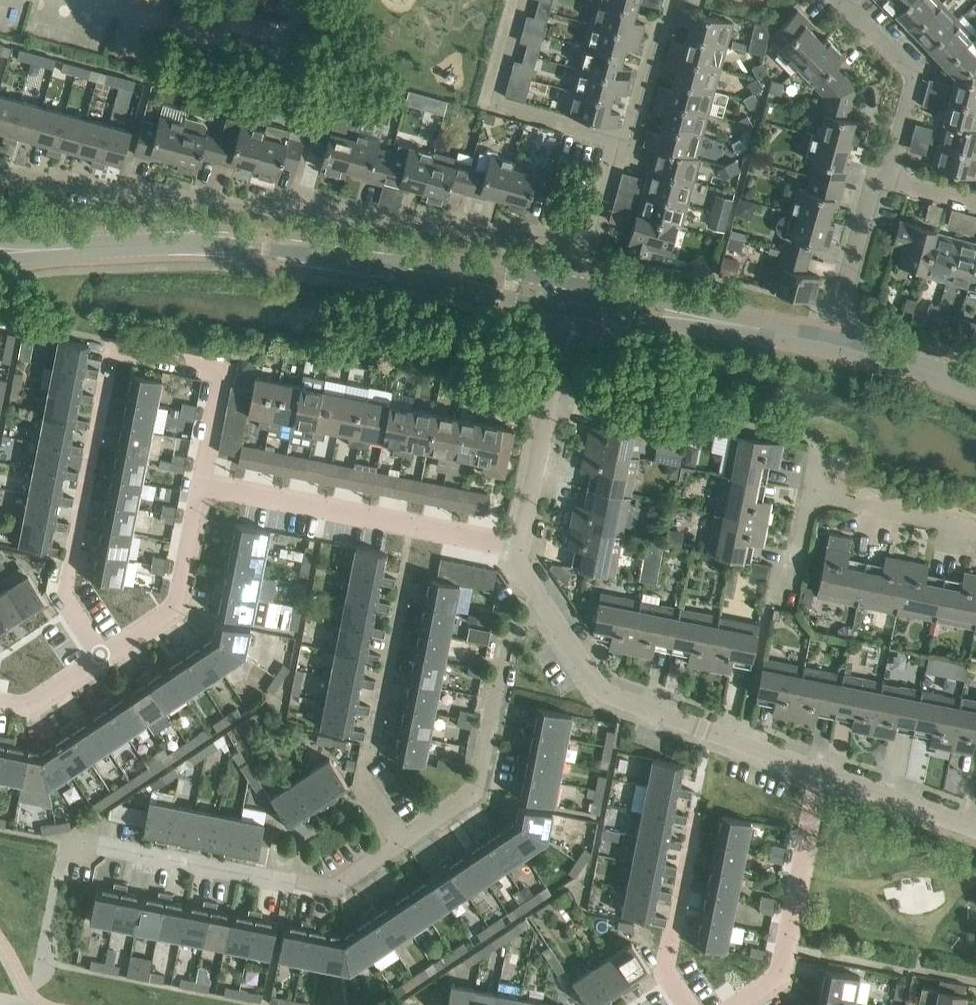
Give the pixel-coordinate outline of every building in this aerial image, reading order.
[(537,8),(550,11),(552,1),(547,0),(539,0),(537,8)] [(636,11),(596,0),(590,23),(641,37),(645,23),(633,20),(636,11)] [(639,0),(596,0),(636,11),(639,0)] [(911,0),(877,0),(881,4),(883,1),(896,14),(911,0)] [(942,2),(940,0),(911,0),(896,14),(913,31),(942,2)] [(929,48),(958,20),(942,2),(913,31),(929,48)] [(547,21),(550,11),(537,8),(535,17),(547,21)] [(733,22),(684,9),(682,8),(678,22),(690,25),(687,35),(727,46),(733,22)] [(777,50),(779,52),(777,54),(777,58),(791,72),(795,68),(796,69),(800,65),(827,37),(822,41),(806,24),(809,21),(798,10),(774,33),(784,43),(777,50)] [(972,40),(975,35),(975,28),(963,15),(958,20),(929,48),(945,65),(966,44),(966,45),(972,40)] [(763,54),(771,26),(755,22),(750,44),(734,40),(732,46),(763,54)] [(638,50),(641,37),(590,23),(584,45),(623,56),(626,47),(638,50)] [(721,68),(727,46),(687,35),(685,44),(673,41),(669,54),(721,68)] [(845,55),(827,37),(800,65),(816,80),(812,84),(824,95),(823,96),(856,88),(834,66),(845,55)] [(972,40),(966,45),(966,44),(945,65),(956,76),(975,81),(975,55),(974,53),(975,50),(975,44),(972,40)] [(540,46),(520,41),(517,51),(537,56),(540,46)] [(621,65),(623,56),(584,45),(577,67),(629,82),(633,68),(621,65)] [(31,63),(34,53),(20,49),(17,59),(31,63)] [(535,66),(537,56),(517,51),(515,60),(535,66)] [(45,67),(48,57),(34,53),(31,63),(40,65),(45,67)] [(715,91),(721,68),(669,54),(665,67),(677,70),(675,80),(715,91)] [(75,75),(78,65),(64,62),(61,71),(75,75)] [(31,63),(29,70),(31,73),(35,74),(38,72),(40,65),(31,63)] [(752,68),(758,78),(768,73),(762,63),(752,68)] [(89,79),(92,69),(78,65),(75,75),(89,79)] [(626,95),(629,82),(577,67),(571,90),(611,101),(614,91),(626,95)] [(119,87),(122,78),(107,74),(105,83),(119,87)] [(956,76),(950,98),(975,105),(975,81),(956,76)] [(133,91),(136,81),(122,78),(119,87),(133,91)] [(764,88),(758,78),(748,83),(754,93),(764,88)] [(709,113),(715,91),(675,80),(672,89),(660,86),(657,99),(709,113)] [(528,91),(508,86),(505,96),(525,102),(528,91)] [(848,118),(856,88),(823,96),(820,111),(825,112),(819,135),(813,134),(856,146),(862,122),(848,118)] [(608,110),(611,101),(571,90),(565,113),(617,127),(620,113),(608,110)] [(410,92),(406,104),(418,107),(422,95),(422,94),(410,91),(410,92)] [(760,103),(754,93),(744,98),(750,108),(760,103)] [(21,101),(0,95),(0,130),(5,131),(3,140),(10,142),(21,101)] [(950,98),(944,121),(975,129),(975,105),(950,98)] [(702,136),(709,113),(657,99),(653,112),(665,115),(662,125),(702,136)] [(34,139),(43,107),(21,101),(10,142),(16,144),(18,135),(34,139)] [(54,154),(65,113),(43,107),(34,139),(49,143),(47,152),(54,154)] [(229,111),(226,122),(215,161),(231,165),(232,160),(254,167),(265,130),(242,124),(244,115),(229,111)] [(78,151),(87,119),(65,113),(54,154),(60,156),(62,147),(78,151)] [(753,125),(748,115),(738,121),(743,131),(753,125)] [(173,165),(184,123),(160,116),(158,125),(143,121),(139,134),(134,153),(150,157),(151,153),(174,159),(172,165),(173,165)] [(215,161),(226,122),(222,121),(218,133),(210,131),(211,129),(206,121),(187,116),(185,123),(184,123),(173,165),(197,172),(201,157),(215,161)] [(344,175),(356,132),(358,126),(334,118),(331,127),(317,123),(315,130),(310,150),(324,154),(320,168),(344,175)] [(98,166),(109,125),(87,119),(78,151),(93,155),(91,164),(98,166)] [(944,121),(948,122),(944,139),(940,138),(939,143),(975,153),(975,129),(944,121)] [(296,169),(301,150),(304,142),(290,138),(292,130),(267,123),(265,130),(254,167),(253,172),(278,179),(282,165),(296,169)] [(123,163),(128,144),(132,131),(109,125),(98,166),(104,168),(107,159),(123,163)] [(702,136),(662,125),(660,134),(648,130),(644,144),(649,146),(696,158),(702,136)] [(383,184),(392,152),(378,148),(381,139),(356,132),(344,175),(345,175),(347,169),(369,175),(368,180),(383,184)] [(855,147),(856,146),(813,134),(806,159),(815,161),(811,175),(844,184),(848,169),(843,168),(850,145),(855,147)] [(737,153),(747,148),(742,138),(732,143),(737,153)] [(939,143),(937,148),(941,149),(937,166),(932,165),(932,166),(975,178),(975,153),(939,143)] [(422,196),(434,154),(399,144),(397,153),(392,152),(383,184),(399,188),(400,184),(423,190),(421,196),(422,196)] [(696,158),(649,146),(646,158),(657,161),(655,166),(651,165),(650,170),(694,182),(700,159),(696,158)] [(502,204),(514,161),(501,158),(499,153),(489,150),(485,153),(480,152),(476,166),(472,165),(464,192),(480,196),(481,192),(503,198),(502,204)] [(464,192),(472,165),(469,165),(472,155),(459,152),(456,161),(455,166),(446,163),(447,159),(445,155),(435,152),(434,154),(422,196),(446,203),(450,188),(464,192)] [(731,176),(741,170),(735,160),(725,166),(731,176)] [(545,200),(553,173),(537,169),(536,174),(513,167),(515,162),(514,161),(502,204),(527,210),(531,196),(545,200)] [(694,182),(650,170),(649,174),(653,175),(648,193),(688,204),(694,182)] [(840,200),(844,184),(811,175),(807,190),(799,187),(792,212),(834,223),(835,222),(829,221),(835,198),(840,200)] [(688,204),(648,193),(643,210),(639,209),(638,214),(637,213),(636,214),(682,227),(688,204)] [(729,216),(733,200),(722,197),(717,213),(729,216)] [(828,247),(834,223),(792,212),(791,215),(787,214),(784,215),(781,217),(779,219),(778,222),(777,224),(777,228),(778,230),(779,233),(781,235),(784,236),(786,237),(783,250),(809,258),(813,243),(828,247)] [(724,232),(729,216),(717,213),(713,228),(724,232)] [(670,253),(675,234),(677,226),(682,227),(636,214),(626,250),(651,257),(651,256),(649,255),(653,241),(671,246),(669,252),(670,253)] [(924,275),(936,232),(937,230),(900,220),(893,244),(909,248),(904,265),(924,271),(923,275),(924,275)] [(946,282),(957,241),(940,237),(941,233),(936,232),(924,275),(946,282)] [(975,261),(975,242),(975,246),(957,241),(946,282),(969,288),(975,261)] [(806,272),(809,258),(783,250),(778,266),(770,263),(764,287),(813,301),(820,276),(806,272)] [(694,269),(687,273),(703,277),(713,272),(703,254),(690,261),(694,269)] [(907,297),(903,309),(913,312),(917,300),(907,297)] [(926,315),(936,318),(940,306),(930,303),(926,315)] [(961,317),(958,330),(966,333),(970,319),(961,317)] [(13,349),(16,335),(8,333),(5,348),(13,349)] [(59,339),(54,365),(84,371),(83,375),(97,377),(99,370),(85,367),(89,345),(59,339)] [(11,364),(13,349),(5,348),(3,362),(11,364)] [(306,361),(304,368),(310,369),(312,362),(312,359),(306,358),(306,361)] [(80,392),(83,375),(84,371),(54,365),(49,391),(79,396),(78,400),(92,403),(94,395),(80,392)] [(15,372),(13,384),(22,386),(24,374),(15,372)] [(132,373),(127,400),(157,405),(162,379),(132,373)] [(244,374),(241,387),(253,389),(255,377),(244,374)] [(269,429),(278,381),(255,377),(253,389),(248,414),(261,416),(259,427),(269,429)] [(293,423),(301,386),(278,381),(269,429),(279,431),(281,420),(293,423)] [(20,398),(22,386),(13,384),(10,396),(20,398)] [(247,422),(248,414),(253,389),(241,387),(232,385),(225,418),(247,422)] [(314,438),(323,390),(301,386),(293,423),(305,425),(303,436),(314,438)] [(338,432),(345,395),(323,390),(314,438),(324,440),(326,429),(338,432)] [(75,418),(78,400),(79,396),(49,391),(44,416),(74,422),(73,426),(87,428),(89,420),(75,418)] [(358,447),(368,399),(345,395),(338,432),(350,434),(348,444),(358,447)] [(383,440),(390,403),(368,399),(358,447),(369,449),(371,438),(383,440)] [(152,431),(157,405),(127,400),(122,425),(152,431)] [(196,413),(197,405),(183,402),(181,410),(196,413)] [(403,455),(412,408),(390,403),(383,440),(395,443),(393,453),(403,455)] [(428,449),(435,412),(412,408),(403,455),(413,457),(416,447),(428,449)] [(644,424),(646,417),(602,408),(602,410),(611,411),(607,429),(591,426),(586,447),(638,457),(644,424)] [(194,420),(196,413),(181,410),(180,418),(194,420)] [(448,464),(457,417),(435,412),(428,449),(440,452),(438,462),(448,464)] [(70,443),(73,426),(74,422),(44,416),(39,442),(69,447),(68,451),(82,454),(84,446),(70,443)] [(472,458),(480,421),(457,417),(448,464),(458,466),(460,456),(472,458)] [(646,417),(644,424),(657,427),(658,419),(646,417)] [(244,433),(247,422),(225,418),(223,429),(244,433)] [(514,428),(480,421),(472,458),(484,461),(482,471),(485,471),(505,475),(514,428)] [(147,456),(152,431),(122,425),(117,451),(147,456)] [(242,444),(244,433),(223,429),(221,440),(242,444)] [(782,444),(730,433),(726,453),(728,453),(724,474),(758,480),(761,462),(778,465),(782,444)] [(268,439),(265,449),(273,450),(275,441),(268,439)] [(240,456),(242,444),(221,440),(219,451),(240,456)] [(65,469),(68,451),(69,447),(39,442),(34,467),(64,473),(63,477),(77,480),(79,472),(65,469)] [(247,466),(251,446),(242,444),(240,456),(238,465),(247,466)] [(696,453),(698,445),(690,444),(688,452),(696,453)] [(671,446),(669,460),(679,462),(682,448),(671,446)] [(630,496),(638,457),(586,447),(582,467),(599,471),(595,489),(630,496)] [(142,482),(147,456),(117,451),(112,476),(142,482)] [(187,456),(163,451),(162,459),(186,464),(187,456)] [(283,473),(286,458),(287,453),(278,451),(274,472),(283,473)] [(686,452),(683,465),(695,468),(697,454),(686,452)] [(292,475),(296,455),(287,453),(286,458),(283,473),(292,475)] [(328,482),(331,467),(332,462),(310,458),(306,478),(328,482)] [(184,472),(186,464),(162,459),(160,467),(170,469),(184,472)] [(351,487),(354,467),(332,462),(331,467),(328,482),(351,487)] [(60,494),(63,477),(64,473),(34,467),(29,493),(59,498),(58,502),(73,505),(74,497),(60,494)] [(373,491),(376,475),(377,471),(368,469),(364,489),(373,491)] [(381,493),(385,473),(377,471),(376,475),(373,491),(381,493)] [(754,499),(758,480),(724,474),(716,513),(767,523),(771,502),(754,499)] [(137,508),(142,482),(112,476),(107,502),(137,508)] [(418,500),(421,484),(422,480),(412,478),(408,498),(418,500)] [(426,502),(430,482),(422,480),(421,484),(418,500),(426,502)] [(462,509),(465,493),(466,489),(457,487),(453,507),(462,509)] [(471,511),(475,490),(466,489),(465,493),(462,509),(471,511)] [(622,535),(630,496),(595,489),(592,508),(575,504),(571,525),(622,535)] [(55,520),(58,502),(59,498),(29,493),(24,519),(54,525),(53,528),(68,531),(69,523),(55,520)] [(132,533),(137,508),(107,502),(102,527),(132,533)] [(163,504),(161,512),(176,515),(178,507),(163,504)] [(175,523),(176,515),(161,512),(160,520),(175,523)] [(763,544),(767,523),(716,513),(708,553),(723,555),(743,558),(746,541),(763,544)] [(50,546),(53,528),(54,525),(24,519),(19,544),(49,550),(48,553),(63,556),(64,548),(50,546)] [(266,550),(270,530),(236,523),(233,540),(225,538),(223,545),(266,553),(266,550)] [(614,575),(622,535),(571,525),(567,546),(584,549),(583,553),(577,552),(575,554),(573,566),(571,565),(571,566),(614,575)] [(127,559),(132,533),(102,527),(97,553),(127,559)] [(682,549),(685,531),(668,528),(665,547),(682,549)] [(857,605),(864,569),(846,565),(852,537),(830,533),(817,597),(857,605)] [(663,545),(651,543),(650,551),(661,553),(663,545)] [(261,576),(266,553),(223,545),(222,552),(230,553),(227,569),(261,576)] [(306,546),(305,552),(289,549),(288,557),(296,559),(303,560),(311,562),(314,548),(306,546)] [(382,575),(386,553),(357,547),(351,573),(381,579),(380,583),(394,586),(396,578),(382,575)] [(122,585),(127,559),(97,553),(92,579),(122,585)] [(166,566),(168,558),(153,555),(152,563),(166,566)] [(897,613),(907,560),(886,556),(883,573),(864,569),(857,605),(897,613)] [(448,581),(452,560),(441,558),(437,579),(448,581)] [(308,577),(311,562),(303,560),(300,575),(308,577)] [(459,584),(463,563),(452,560),(448,581),(459,584)] [(936,620),(943,585),(924,581),(928,565),(907,560),(897,613),(936,620)] [(165,574),(166,566),(152,563),(150,571),(165,574)] [(470,586),(474,565),(463,563),(459,584),(460,584),(470,586)] [(552,563),(550,567),(563,580),(569,570),(563,565),(552,563)] [(758,563),(755,575),(765,577),(767,565),(758,563)] [(655,583),(659,566),(647,564),(644,581),(655,583)] [(481,588),(485,567),(474,565),(470,586),(481,588)] [(493,590),(497,569),(485,567),(481,588),(493,590)] [(257,598),(261,576),(227,569),(224,584),(216,583),(215,590),(257,598)] [(975,624),(975,574),(965,572),(961,589),(943,585),(936,620),(975,628),(975,624)] [(376,600),(380,583),(381,579),(351,573),(346,599),(376,605),(375,608),(389,611),(391,603),(376,600)] [(28,574),(8,587),(28,616),(48,603),(28,574)] [(460,584),(459,584),(448,581),(437,579),(430,578),(425,604),(454,610),(460,584)] [(28,616),(8,587),(0,593),(0,616),(8,629),(28,616)] [(805,588),(802,604),(810,605),(813,589),(805,588)] [(252,621),(256,601),(257,598),(215,590),(213,596),(221,598),(218,614),(252,621)] [(297,591),(294,606),(302,607),(305,593),(297,591)] [(630,652),(640,600),(601,592),(594,627),(613,631),(610,647),(630,652)] [(673,643),(680,608),(659,604),(661,596),(644,592),(642,600),(640,600),(630,652),(651,656),(655,639),(673,643)] [(371,626),(375,608),(376,605),(346,599),(341,624),(371,630),(370,634),(384,637),(386,629),(371,626)] [(300,621),(302,607),(294,606),(284,604),(282,611),(293,613),(290,629),(298,630),(300,621)] [(449,636),(454,610),(425,604),(420,630),(449,636)] [(493,618),(495,610),(480,607),(479,615),(493,618)] [(709,667),(719,616),(680,608),(673,643),(692,646),(688,663),(709,667)] [(779,619),(781,610),(774,608),(773,618),(779,619)] [(492,625),(493,618),(479,615),(470,613),(468,620),(492,625)] [(8,629),(0,616),(0,634),(8,629)] [(751,667),(759,624),(719,616),(709,667),(730,671),(733,654),(751,658),(749,667),(751,667)] [(251,629),(217,622),(216,623),(222,624),(219,639),(246,656),(247,648),(251,629)] [(366,652),(370,634),(371,630),(341,624),(336,650),(366,656),(365,660),(379,662),(381,655),(366,652)] [(489,643),(491,630),(470,626),(467,639),(489,643)] [(444,661),(449,636),(420,630),(415,655),(444,661)] [(246,656),(219,639),(207,647),(204,642),(203,642),(224,671),(246,656)] [(224,671),(203,642),(190,651),(186,644),(180,648),(204,684),(224,671)] [(204,684),(180,648),(174,652),(179,659),(166,668),(185,697),(204,684)] [(361,677),(365,660),(366,656),(336,650),(331,676),(361,681),(360,685),(374,688),(376,680),(361,677)] [(439,687),(444,661),(415,655),(410,681),(439,687)] [(483,669),(485,661),(470,658),(469,666),(483,669)] [(795,718),(805,666),(765,658),(756,702),(757,702),(759,693),(777,696),(773,713),(795,718)] [(282,681),(290,669),(284,664),(275,676),(282,681)] [(469,666),(467,673),(482,676),(483,669),(469,666)] [(837,708),(844,674),(805,666),(795,718),(815,722),(818,705),(837,708)] [(185,697),(166,668),(152,677),(148,670),(142,674),(166,710),(185,697)] [(166,710),(142,674),(136,678),(141,684),(128,693),(147,722),(166,710)] [(873,733),(883,682),(844,674),(837,708),(855,712),(852,729),(873,733)] [(274,693),(282,681),(275,676),(267,688),(274,693)] [(356,703),(360,685),(361,681),(331,676),(326,701),(355,707),(355,711),(369,713),(371,706),(356,703)] [(434,712),(439,687),(410,681),(405,707),(434,712)] [(915,724),(922,689),(883,682),(873,733),(893,737),(897,720),(915,724)] [(951,748),(961,697),(922,689),(915,724),(934,727),(930,744),(951,748)] [(147,722),(128,693),(114,702),(110,695),(104,699),(128,735),(147,722)] [(961,697),(951,748),(972,753),(974,740),(975,740),(975,700),(961,697)] [(128,735),(104,699),(98,703),(103,710),(90,719),(109,748),(128,735)] [(351,728),(355,711),(355,707),(326,701),(321,727),(350,733),(349,736),(364,739),(365,731),(351,728)] [(429,738),(434,712),(405,707),(400,732),(429,738)] [(568,734),(572,714),(538,707),(535,724),(527,722),(525,729),(568,737),(568,734)] [(230,722),(242,714),(237,708),(225,716),(230,722)] [(473,720),(475,712),(460,709),(459,717),(473,720)] [(251,725),(263,717),(259,710),(247,718),(251,725)] [(218,731),(230,722),(225,716),(213,724),(218,731)] [(472,728),(473,720),(459,717),(453,716),(451,724),(472,728)] [(239,733),(251,725),(247,718),(235,727),(239,733)] [(109,748),(90,719),(76,727),(72,721),(66,724),(90,760),(109,748)] [(90,760),(66,724),(60,728),(65,735),(52,744),(71,773),(90,760)] [(563,760),(568,737),(525,729),(524,735),(532,737),(529,753),(563,760)] [(607,730),(605,744),(613,746),(616,731),(607,730)] [(424,764),(429,738),(400,732),(394,758),(424,764)] [(204,740),(200,733),(187,741),(192,748),(204,740)] [(331,745),(333,737),(318,734),(316,742),(331,745)] [(29,749),(13,746),(14,738),(8,736),(0,777),(0,779),(22,783),(29,749)] [(206,755),(218,747),(214,740),(202,749),(206,755)] [(180,756),(192,748),(187,741),(175,749),(180,756)] [(71,773),(52,744),(51,744),(54,749),(42,758),(49,788),(71,773)] [(610,760),(613,746),(605,744),(601,762),(599,762),(598,767),(609,769),(610,760)] [(49,788),(42,758),(28,755),(29,749),(22,783),(49,788)] [(194,764),(206,755),(202,749),(190,757),(194,764)] [(166,765),(162,758),(161,759),(157,753),(148,759),(152,765),(149,767),(154,773),(166,765)] [(559,782),(563,760),(529,753),(526,768),(518,767),(516,774),(559,782)] [(348,757),(346,768),(354,770),(356,759),(348,757)] [(330,758),(310,771),(329,800),(349,786),(330,758)] [(678,787),(683,764),(653,758),(648,785),(678,791),(677,794),(691,797),(692,789),(678,787)] [(463,772),(465,764),(439,759),(437,767),(463,772)] [(241,767),(249,779),(256,774),(247,762),(241,767)] [(142,782),(154,773),(149,767),(137,775),(142,782)] [(175,767),(162,775),(166,782),(179,774),(175,767)] [(310,813),(329,800),(310,771),(291,784),(310,813)] [(264,787),(256,774),(249,779),(257,791),(264,787)] [(554,805),(558,785),(559,782),(516,774),(515,780),(523,782),(520,798),(554,805)] [(162,775),(150,783),(154,789),(166,782),(162,775)] [(599,775),(596,789),(604,791),(607,776),(599,775)] [(128,790),(124,784),(112,792),(116,798),(128,790)] [(290,826),(310,813),(291,784),(271,797),(281,812),(290,826)] [(673,812),(677,794),(678,791),(648,785),(643,811),(673,816),(672,820),(686,823),(687,815),(673,812)] [(600,814),(604,791),(596,789),(592,812),(600,814)] [(96,812),(116,798),(112,792),(92,805),(96,812)] [(166,839),(173,805),(149,800),(143,834),(166,839)] [(189,843),(196,809),(173,805),(166,839),(189,843)] [(524,808),(521,823),(547,840),(549,832),(552,813),(518,806),(518,807),(524,808)] [(212,848),(218,814),(196,809),(189,843),(212,848)] [(668,838),(672,820),(673,816),(643,811),(638,836),(667,842),(667,846),(681,848),(682,840),(668,838)] [(272,838),(290,826),(281,812),(274,816),(266,815),(264,823),(241,818),(234,852),(258,857),(260,843),(271,845),(272,838)] [(234,852),(241,818),(218,814),(212,848),(234,852)] [(746,847),(751,821),(722,815),(716,842),(746,847)] [(70,820),(55,823),(57,831),(71,828),(70,820)] [(582,847),(585,848),(577,860),(584,865),(592,853),(598,822),(587,820),(582,847)] [(57,831),(55,823),(41,826),(43,834),(57,831)] [(547,840),(521,823),(509,831),(506,826),(505,826),(525,855),(547,840)] [(525,855),(505,826),(492,835),(488,828),(482,832),(506,868),(525,855)] [(621,832),(603,828),(602,838),(619,841),(621,832)] [(506,868),(482,832),(476,836),(481,843),(467,852),(487,881),(506,868)] [(663,863),(667,846),(667,842),(638,836),(633,862),(663,867),(661,871),(676,874),(677,866),(663,863)] [(741,873),(746,847),(716,842),(711,867),(741,873)] [(772,844),(771,852),(785,855),(787,847),(772,844)] [(487,881),(467,852),(454,861),(449,854),(444,858),(468,893),(487,881)] [(784,863),(785,855),(771,852),(769,860),(784,863)] [(468,893),(444,858),(438,861),(443,868),(429,877),(449,906),(468,893)] [(576,877),(584,865),(577,860),(569,873),(576,877)] [(658,889),(661,871),(663,867),(633,862),(628,887),(657,893),(656,897),(671,900),(672,892),(658,889)] [(736,898),(741,873),(711,867),(706,893),(736,898)] [(449,906),(429,877),(416,886),(412,879),(406,883),(430,919),(449,906)] [(113,925),(122,883),(115,882),(113,890),(97,887),(90,921),(113,925)] [(136,930),(143,896),(126,892),(128,884),(122,883),(113,925),(136,930)] [(430,919),(406,883),(400,887),(405,894),(392,902),(411,932),(430,919)] [(653,914),(656,897),(657,893),(628,887),(622,913),(652,919),(651,922),(666,925),(667,917),(653,914)] [(533,906),(528,899),(520,888),(513,893),(521,904),(508,912),(513,919),(533,906)] [(158,934),(166,892),(159,891),(157,898),(143,896),(136,930),(158,934)] [(540,891),(528,899),(533,906),(545,898),(540,891)] [(180,938),(187,904),(171,901),(173,893),(166,892),(158,934),(180,938)] [(731,924),(736,898),(706,893),(701,918),(731,924)] [(762,895),(761,903),(775,906),(776,898),(762,895)] [(203,943),(211,901),(204,899),(203,907),(187,904),(180,938),(203,943)] [(225,947),(232,913),(216,910),(218,902),(211,901),(203,943),(225,947)] [(411,932),(392,902),(378,911),(374,905),(368,908),(392,944),(411,932)] [(541,917),(553,909),(548,902),(536,910),(541,917)] [(773,914),(775,906),(761,903),(759,910),(773,914)] [(248,952),(256,910),(249,908),(247,916),(232,913),(225,947),(248,952)] [(392,944),(368,908),(362,912),(367,919),(354,928),(373,957),(392,944)] [(270,956),(277,922),(261,919),(262,911),(256,910),(248,952),(270,956)] [(494,932),(513,919),(508,912),(489,925),(494,932)] [(726,950),(731,924),(701,918),(696,944),(726,950)] [(301,962),(310,920),(303,919),(301,927),(285,924),(278,958),(298,962),(301,962)] [(324,967),(330,933),(314,930),(316,922),(310,920),(301,962),(324,967)] [(634,923),(619,920),(617,928),(632,931),(634,923)] [(520,931),(516,924),(504,933),(508,939),(520,931)] [(482,940),(494,932),(489,925),(477,933),(482,940)] [(373,957),(354,928),(353,928),(356,933),(344,941),(350,972),(373,957)] [(350,972),(344,941),(330,939),(331,933),(330,933),(324,967),(350,972)] [(496,948),(508,939),(504,933),(492,941),(496,948)] [(456,957),(468,949),(463,942),(451,951),(456,957)] [(632,942),(613,954),(611,955),(630,984),(651,970),(632,942)] [(487,944),(476,951),(481,958),(492,951),(487,944)] [(542,950),(550,962),(557,958),(549,946),(542,950)] [(611,997),(630,984),(611,955),(613,954),(608,946),(588,959),(593,967),(592,968),(611,997)] [(108,947),(106,963),(104,971),(118,973),(120,965),(114,964),(117,952),(114,948),(108,947)] [(752,947),(750,955),(765,957),(766,950),(752,947)] [(444,966),(456,957),(451,951),(432,963),(437,970),(444,966)] [(481,958),(476,951),(464,959),(468,966),(481,958)] [(565,970),(557,958),(550,962),(547,980),(551,981),(554,968),(559,975),(565,970)] [(104,971),(106,963),(91,960),(90,968),(104,971)] [(430,974),(437,970),(432,963),(413,976),(418,982),(430,974)] [(821,992),(827,993),(852,998),(857,975),(817,967),(816,974),(824,976),(821,992)] [(149,979),(150,971),(136,968),(134,976),(149,979)] [(611,997),(592,968),(573,981),(589,1004),(599,1004),(611,997)] [(165,974),(150,971),(149,979),(163,982),(165,974)] [(406,991),(418,982),(413,976),(401,984),(406,991)] [(194,988),(195,980),(181,977),(179,985),(194,988)] [(957,983),(940,979),(938,990),(922,986),(919,1002),(933,1004),(962,1004),(964,995),(955,993),(957,983)] [(210,983),(195,980),(194,988),(208,991),(210,983)] [(902,999),(905,985),(897,983),(894,998),(902,999)] [(474,989),(451,984),(447,1004),(471,1004),(474,989)] [(238,997),(240,989),(226,986),(224,994),(238,997)] [(254,992),(240,989),(238,997),(253,1000),(254,992)] [(471,1004),(494,1004),(496,993),(474,989),(471,1004)] [(519,998),(496,993),(494,1004),(518,1004),(519,998)] [(852,998),(827,993),(824,1004),(851,1004),(852,998)] [(294,1000),(271,995),(270,1003),(279,1004),(293,1004),(294,1000)]
